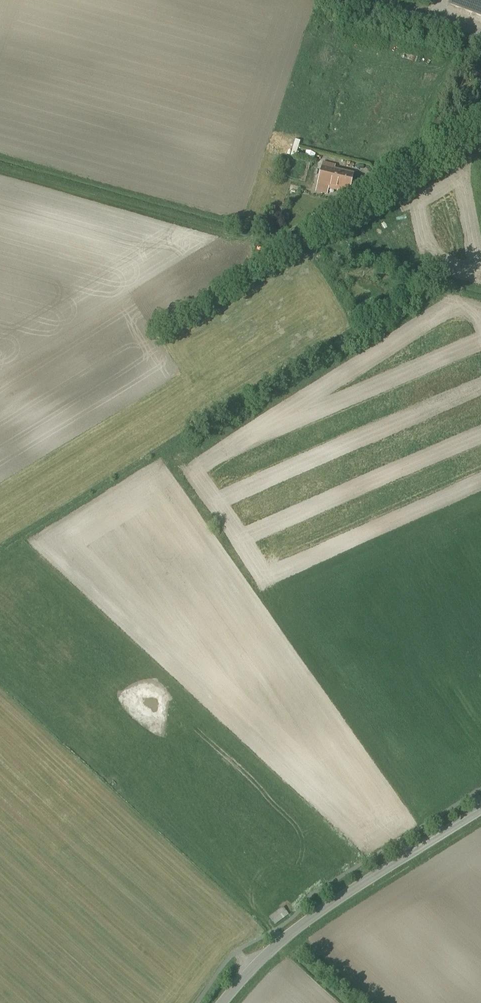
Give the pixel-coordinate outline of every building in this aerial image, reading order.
[(352,176),(333,171),(334,167),(322,164),(317,186),(348,193),(352,176)] [(308,222),(286,236),(299,240),(314,230),(308,222)] [(288,916),(282,909),(269,918),(275,926),(288,916)]
